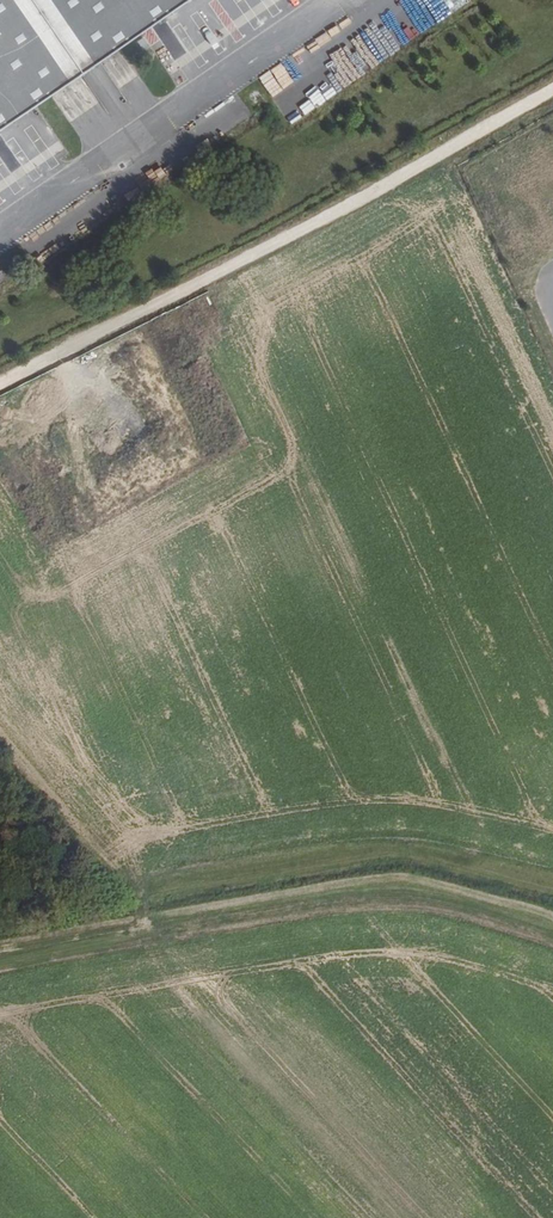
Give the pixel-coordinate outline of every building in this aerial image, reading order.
[(186,0),(0,0),(0,129),(186,0)] [(442,7),(432,13),(436,22),(447,16),(442,7)] [(303,115),(314,108),(309,100),(298,108),(303,115)]
